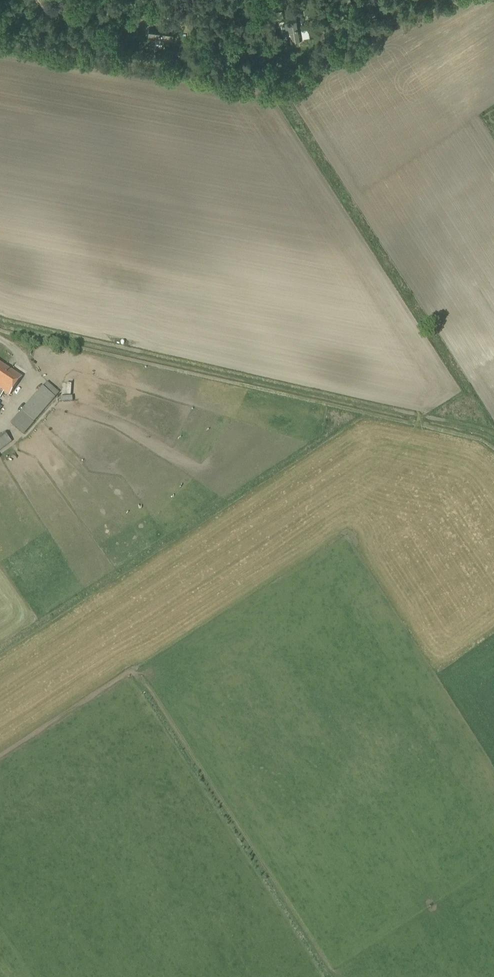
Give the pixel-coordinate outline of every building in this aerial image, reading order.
[(55,7),(50,0),(38,0),(47,12),(55,7)] [(378,11),(374,0),(362,0),(368,15),(378,11)] [(199,11),(190,8),(186,19),(195,23),(199,11)] [(273,20),(283,18),(282,11),(271,13),(273,20)] [(299,16),(289,18),(293,38),(309,35),(307,28),(302,29),(299,16)] [(172,40),(173,30),(151,27),(149,37),(172,40)] [(186,51),(176,49),(174,56),(184,58),(186,51)] [(21,378),(0,364),(0,398),(3,393),(9,397),(21,378)] [(45,384),(12,420),(26,433),(59,397),(45,384)] [(12,443),(5,433),(0,437),(0,451),(12,443)]
